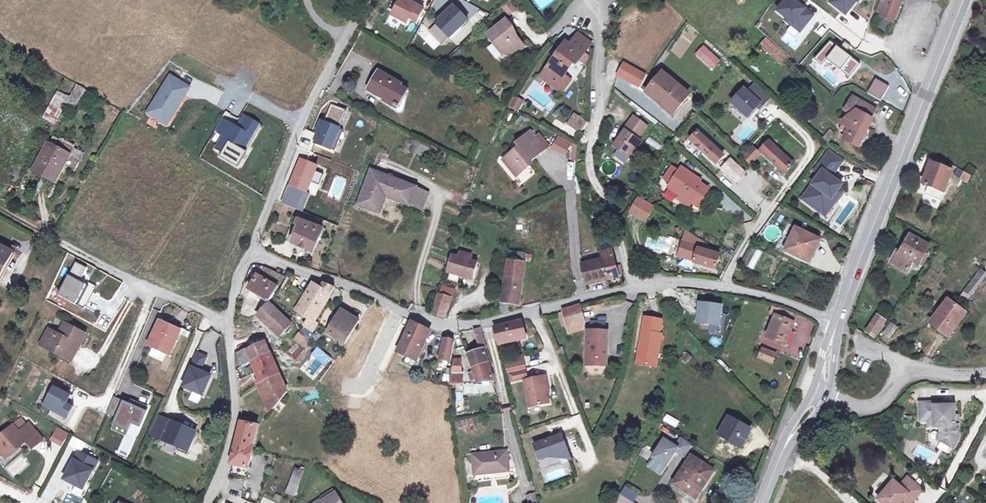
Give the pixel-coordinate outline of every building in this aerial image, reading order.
[(412,0),(398,0),(390,14),(405,22),(408,16),(416,20),(423,6),(412,0)] [(878,10),(896,18),(903,0),(882,0),(878,10)] [(466,18),(452,4),(435,20),(449,35),(466,18)] [(514,28),(507,19),(488,34),(503,54),(510,53),(515,50),(520,50),(525,46),(512,30),(514,28)] [(579,35),(576,40),(583,45),(586,41),(592,46),(592,45),(579,35)] [(567,43),(548,68),(542,77),(551,84),(558,75),(563,79),(579,58),(581,59),(592,46),(586,41),(583,45),(576,40),(571,46),(567,43)] [(718,58),(703,45),(697,52),(712,66),(718,58)] [(779,48),(774,54),(786,65),(791,59),(779,48)] [(640,88),(647,73),(622,61),(615,75),(640,88)] [(400,83),(377,70),(367,89),(396,105),(405,88),(399,85),(400,83)] [(690,93),(664,72),(649,93),(664,105),(667,101),(678,109),(690,93)] [(190,87),(171,75),(148,112),(167,124),(190,87)] [(70,97),(57,90),(41,117),(55,124),(66,104),(73,108),(77,101),(82,104),(90,91),(77,84),(70,97)] [(744,87),(731,101),(747,115),(760,101),(744,87)] [(519,98),(516,96),(511,105),(519,110),(523,103),(518,100),(519,98)] [(865,135),(872,120),(871,119),(877,110),(854,98),(846,111),(853,115),(844,123),(843,125),(845,126),(850,128),(848,132),(844,139),(859,146),(862,139),(866,141),(868,136),(865,135)] [(676,113),(678,109),(667,101),(664,105),(676,113)] [(574,112),(566,123),(580,133),(588,122),(574,112)] [(648,126),(635,116),(625,130),(627,131),(616,145),(631,157),(642,142),(638,139),(648,126)] [(255,123),(244,117),(238,128),(222,120),(217,130),(224,133),(216,148),(223,151),(221,155),(237,163),(244,151),(241,150),(255,123)] [(61,123),(57,131),(69,138),(73,131),(61,123)] [(46,125),(28,156),(51,168),(61,150),(69,138),(57,131),(46,125)] [(532,130),(527,134),(538,147),(542,143),(532,130)] [(698,130),(690,139),(715,162),(723,153),(698,130)] [(521,147),(505,159),(519,176),(529,168),(527,166),(542,152),(538,147),(527,134),(517,142),(521,147)] [(550,148),(566,157),(567,154),(573,157),(579,146),(558,135),(550,148)] [(80,144),(69,138),(61,150),(72,157),(80,144)] [(792,164),(768,141),(760,151),(784,173),(792,164)] [(758,154),(752,148),(743,157),(749,163),(758,154)] [(842,159),(830,150),(816,169),(820,172),(801,198),(825,215),(845,188),(840,185),(842,182),(831,174),(842,159)] [(26,160),(49,172),(51,168),(28,156),(26,160)] [(745,172),(730,158),(721,169),(735,183),(745,172)] [(931,163),(922,185),(929,188),(943,194),(946,195),(951,184),(948,183),(953,172),(931,163)] [(678,172),(671,168),(664,180),(670,184),(667,188),(680,196),(677,200),(689,208),(691,204),(697,207),(708,191),(696,183),(698,180),(680,168),(678,172)] [(370,176),(380,180),(383,175),(373,170),(370,176)] [(954,176),(967,183),(970,178),(958,170),(954,176)] [(370,176),(359,204),(380,213),(387,197),(411,207),(418,189),(383,175),(380,180),(370,176)] [(291,185),(283,201),(297,207),(305,190),(291,185)] [(941,197),(943,194),(929,188),(928,191),(941,197)] [(422,212),(430,194),(418,189),(411,207),(422,212)] [(311,194),(305,190),(297,207),(304,210),(311,194)] [(653,207),(637,199),(630,213),(645,222),(653,207)] [(299,226),(291,243),(313,253),(321,234),(323,229),(299,220),(297,225),(299,226)] [(820,240),(797,230),(787,251),(810,262),(820,240)] [(686,232),(683,241),(689,243),(692,236),(686,232)] [(906,235),(896,254),(900,256),(910,236),(906,235)] [(708,247),(692,236),(689,243),(683,241),(679,255),(695,261),(694,263),(714,269),(719,254),(714,253),(715,250),(708,247)] [(896,253),(893,258),(911,267),(913,263),(922,267),(927,255),(925,254),(929,246),(910,236),(900,256),(896,254),(896,253)] [(647,237),(644,247),(668,254),(671,244),(647,237)] [(599,253),(601,260),(606,280),(621,276),(620,267),(614,268),(612,256),(610,247),(599,249),(599,253)] [(522,262),(510,260),(504,303),(514,304),(522,304),(529,249),(523,248),(523,252),(522,262)] [(755,270),(762,251),(755,248),(748,268),(755,270)] [(523,252),(512,251),(510,260),(522,262),(523,252)] [(731,256),(723,251),(721,255),(729,261),(731,256)] [(455,255),(451,271),(475,276),(479,261),(455,255)] [(908,272),(911,267),(893,258),(890,263),(908,272)] [(601,260),(580,265),(585,288),(607,282),(606,280),(601,260)] [(84,268),(75,264),(59,296),(77,304),(87,284),(78,280),(84,268)] [(259,269),(249,268),(247,270),(245,275),(242,281),(250,285),(248,288),(269,301),(278,287),(283,276),(273,270),(264,266),(262,269),(258,275),(256,274),(259,269)] [(977,267),(962,295),(971,300),(985,272),(977,267)] [(314,283),(304,299),(324,306),(335,286),(324,281),(321,286),(314,283)] [(441,284),(439,290),(453,295),(455,289),(441,284)] [(442,293),(435,314),(445,317),(452,295),(442,293)] [(324,306),(304,299),(299,306),(298,308),(311,319),(307,327),(315,332),(319,324),(319,323),(316,320),(324,306)] [(719,334),(724,304),(699,300),(695,322),(709,324),(708,332),(719,334)] [(964,314),(947,301),(930,323),(948,336),(964,314)] [(292,322),(270,303),(264,309),(260,314),(281,334),(292,322)] [(513,312),(514,304),(504,303),(503,303),(502,313),(513,312)] [(580,307),(568,311),(561,312),(566,328),(569,327),(585,323),(580,307)] [(341,309),(327,331),(345,343),(360,321),(341,309)] [(796,315),(780,310),(778,316),(794,322),(796,315)] [(691,327),(695,318),(689,315),(685,324),(691,327)] [(794,322),(778,316),(777,316),(768,339),(786,346),(791,331),(795,323),(794,322)] [(878,316),(867,333),(875,338),(886,321),(878,316)] [(47,324),(39,339),(65,353),(73,338),(78,340),(84,330),(62,318),(56,329),(47,324)] [(522,320),(496,326),(500,340),(501,342),(505,341),(527,335),(523,319),(522,320)] [(182,331),(160,320),(148,344),(170,354),(182,331)] [(661,335),(662,321),(645,320),(641,367),(661,368),(663,335),(661,335)] [(413,321),(399,352),(408,355),(418,359),(425,341),(430,330),(413,321)] [(892,322),(884,334),(891,339),(899,328),(892,322)] [(487,346),(482,329),(482,327),(475,328),(481,347),(487,346)] [(796,333),(791,331),(786,346),(791,347),(796,333)] [(307,338),(299,332),(294,337),(303,344),(307,338)] [(605,368),(608,334),(589,332),(586,367),(605,368)] [(446,337),(441,358),(451,360),(456,340),(446,337)] [(70,356),(78,340),(73,338),(65,353),(70,356)] [(418,359),(408,355),(405,361),(420,367),(424,357),(422,356),(427,342),(425,341),(418,359)] [(248,350),(252,360),(271,351),(266,342),(248,350)] [(492,361),(487,346),(481,347),(482,350),(484,349),(488,362),(492,361)] [(482,350),(470,353),(474,366),(488,362),(484,349),(482,350)] [(236,353),(237,367),(252,360),(248,350),(236,353)] [(271,351),(252,360),(237,367),(238,373),(255,366),(261,380),(278,368),(271,351)] [(763,351),(760,360),(774,364),(776,355),(763,351)] [(207,356),(197,352),(182,387),(202,395),(211,375),(201,371),(207,356)] [(524,355),(507,359),(508,365),(525,361),(524,355)] [(452,374),(451,383),(463,383),(462,359),(455,359),(452,374)] [(525,361),(508,365),(510,373),(527,368),(525,361)] [(488,362),(474,366),(475,369),(470,371),(472,378),(477,377),(479,382),(493,377),(488,362)] [(272,406),(286,389),(278,368),(261,380),(272,406)] [(529,377),(527,368),(510,373),(512,381),(529,377)] [(548,376),(527,380),(533,407),(552,402),(548,386),(550,385),(548,376)] [(69,395),(52,387),(43,405),(67,416),(73,403),(66,399),(69,395)] [(145,410),(115,398),(109,413),(116,416),(113,424),(127,429),(130,421),(140,425),(145,410)] [(919,403),(920,420),(928,420),(933,420),(933,426),(939,426),(939,432),(937,439),(952,447),(957,438),(957,425),(954,425),(954,415),(954,405),(944,405),(944,402),(919,403)] [(194,431),(160,417),(152,436),(187,449),(194,431)] [(737,421),(728,417),(719,434),(743,446),(751,431),(736,423),(737,421)] [(475,424),(474,418),(459,420),(460,426),(475,424)] [(28,421),(19,428),(13,420),(0,430),(0,459),(22,442),(28,450),(42,440),(28,421)] [(241,421),(239,432),(237,441),(252,444),(256,424),(241,421)] [(67,433),(58,428),(52,440),(61,444),(67,433)] [(539,443),(544,458),(551,456),(558,456),(562,452),(571,448),(566,433),(539,443)] [(686,457),(693,446),(681,438),(676,446),(665,439),(653,458),(667,467),(679,449),(681,450),(679,454),(686,457)] [(252,444),(237,441),(232,462),(250,466),(253,445),(252,444)] [(562,452),(558,456),(574,456),(571,448),(562,452)] [(97,461),(78,451),(64,479),(83,489),(97,461)] [(514,470),(511,451),(477,455),(480,476),(497,473),(497,472),(514,470)] [(714,471),(691,457),(674,484),(697,498),(714,471)] [(560,465),(545,474),(550,483),(566,473),(560,465)] [(306,470),(299,468),(290,491),(297,494),(306,470)] [(905,500),(910,494),(915,499),(923,490),(908,477),(901,486),(895,481),(879,500),(883,502),(903,502),(905,500)] [(634,502),(638,493),(625,486),(620,494),(634,502)] [(339,491),(326,499),(325,497),(315,502),(346,502),(339,491)] [(541,494),(535,496),(537,502),(544,502),(541,494)] [(633,502),(619,494),(617,502),(632,502),(633,502)] [(905,500),(908,502),(912,502),(915,499),(910,494),(905,500)]
